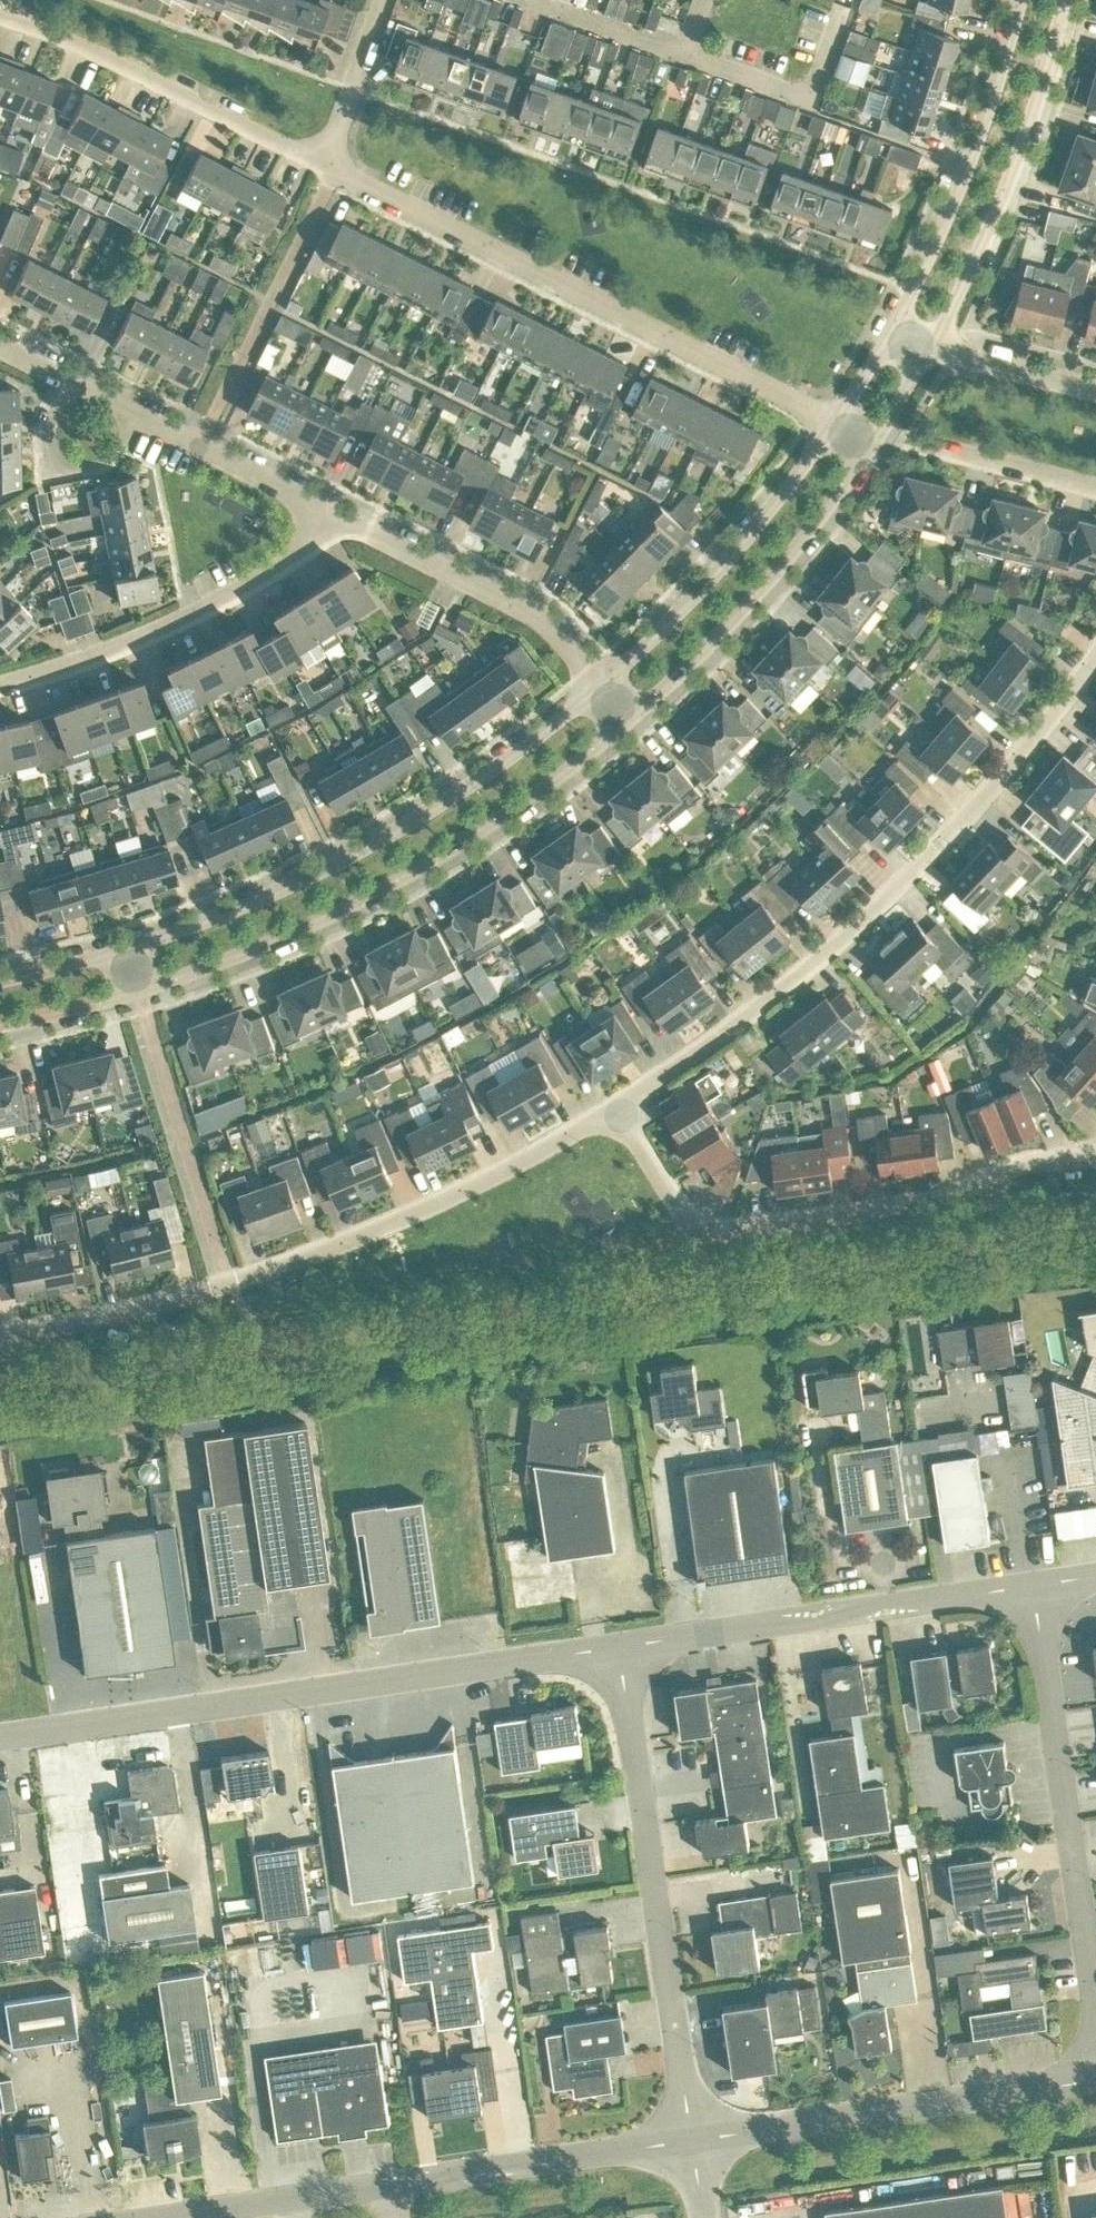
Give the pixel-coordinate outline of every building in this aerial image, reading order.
[(198,5),(197,4),(198,0),(180,0),(196,10),(198,5)] [(197,4),(198,5),(220,18),(223,8),(222,8),(225,0),(198,0),(197,4)] [(222,8),(223,8),(245,22),(247,17),(246,17),(252,0),(225,0),(222,8)] [(271,25),(270,25),(279,0),(252,0),(246,17),(247,17),(269,30),(271,25)] [(295,34),(294,34),(306,0),(279,0),(270,25),(271,25),(293,39),(295,34)] [(294,34),(295,34),(317,48),(323,30),(348,39),(359,9),(333,0),(320,0),(319,3),(310,0),(306,0),(294,34)] [(444,3),(458,8),(461,0),(445,0),(444,3)] [(483,25),(492,0),(470,0),(467,8),(463,18),(483,25)] [(488,16),(497,19),(503,3),(494,0),(488,16)] [(585,4),(595,8),(598,0),(587,0),(585,4)] [(615,15),(621,0),(609,0),(605,12),(615,15)] [(875,0),(862,0),(860,6),(877,12),(880,2),(875,0)] [(915,12),(948,21),(952,7),(968,10),(970,0),(929,0),(928,1),(925,0),(919,0),(915,12)] [(625,19),(635,22),(641,6),(631,3),(625,19)] [(509,24),(518,27),(524,11),(515,8),(509,24)] [(645,26),(655,30),(661,14),(651,10),(645,26)] [(921,27),(914,50),(952,63),(952,62),(960,39),(944,34),(948,21),(915,12),(912,24),(921,27)] [(542,50),(565,59),(576,29),(552,21),(542,50)] [(394,74),(416,82),(430,43),(415,38),(418,29),(398,22),(387,56),(399,60),(394,74)] [(848,40),(865,46),(868,35),(851,29),(848,40)] [(583,50),(592,53),(598,37),(589,34),(583,50)] [(605,58),(614,61),(619,45),(610,42),(605,58)] [(416,82),(437,90),(451,51),(430,43),(416,82)] [(637,61),(640,53),(641,53),(632,50),(626,65),(635,69),(637,61)] [(914,50),(906,73),(944,86),(948,74),(952,63),(914,50)] [(437,90),(458,98),(473,59),(451,51),(437,90)] [(656,59),(640,53),(637,61),(653,67),(656,59)] [(11,58),(0,54),(0,87),(11,58)] [(17,109),(31,72),(20,68),(22,63),(11,58),(0,87),(0,102),(17,109)] [(458,98),(480,105),(494,66),(473,59),(458,98)] [(835,75),(860,84),(864,73),(839,64),(835,75)] [(494,66),(480,105),(502,113),(516,74),(494,66)] [(675,83),(684,86),(689,70),(680,67),(675,83)] [(41,118),(55,81),(31,72),(17,109),(12,123),(34,131),(39,117),(41,118)] [(906,73),(898,96),(937,109),(940,97),(944,86),(906,73)] [(696,90),(705,94),(711,78),(702,74),(696,90)] [(1091,77),(1086,94),(1090,95),(1087,107),(1095,109),(1095,78),(1091,77)] [(519,119),(541,127),(555,88),(533,80),(519,119)] [(717,98),(726,101),(732,85),(723,82),(717,98)] [(563,135),(584,143),(603,90),(593,87),(589,100),(577,96),(563,135)] [(541,127),(563,135),(577,96),(555,88),(541,127)] [(584,143),(605,150),(625,97),(603,89),(603,90),(584,143)] [(739,106),(748,109),(753,93),(745,90),(739,106)] [(86,137),(87,138),(106,103),(84,92),(70,118),(56,113),(45,140),(55,145),(57,139),(79,151),(86,137)] [(929,132),(936,109),(937,109),(898,96),(888,93),(880,117),(883,118),(879,130),(910,140),(914,127),(929,132)] [(625,97),(605,150),(628,158),(641,120),(645,122),(649,111),(643,109),(644,104),(625,97)] [(760,113),(769,117),(775,101),(766,97),(760,113)] [(87,138),(109,149),(129,110),(118,104),(116,109),(106,103),(87,138)] [(109,149),(130,160),(148,125),(138,120),(140,115),(129,110),(109,149)] [(813,132),(822,135),(827,119),(819,116),(813,132)] [(834,140),(843,143),(849,127),(840,124),(834,140)] [(130,160),(122,175),(134,181),(133,183),(155,194),(168,170),(156,164),(170,137),(148,125),(130,160)] [(644,165),(667,172),(681,133),(658,125),(644,165)] [(870,135),(861,132),(856,148),(864,151),(870,135)] [(1064,158),(1095,170),(1095,138),(1079,132),(1075,144),(1070,142),(1064,158)] [(667,172),(688,180),(702,141),(681,133),(667,172)] [(870,135),(864,151),(877,155),(883,139),(870,135)] [(688,180),(709,188),(723,148),(702,141),(688,180)] [(745,156),(731,195),(753,203),(767,165),(771,167),(777,151),(750,141),(744,156),(745,156)] [(886,158),(916,169),(922,154),(892,143),(886,158)] [(709,188),(731,195),(745,156),(744,156),(723,148),(709,188)] [(179,186),(201,198),(219,163),(197,151),(179,186)] [(0,155),(0,168),(7,170),(12,158),(0,154),(0,155)] [(1064,158),(1058,175),(1063,177),(1059,188),(1083,197),(1079,209),(1095,215),(1095,170),(1064,158)] [(201,198),(223,209),(243,169),(232,163),(230,168),(219,163),(201,198)] [(223,209),(244,220),(262,185),(252,179),(254,175),(243,169),(223,209)] [(770,209),(792,217),(806,178),(784,170),(770,209)] [(792,217),(814,225),(828,186),(806,178),(792,217)] [(66,179),(60,191),(71,197),(77,185),(66,179)] [(262,185),(244,220),(265,231),(258,246),(270,252),(282,229),(270,223),(284,196),(262,185)] [(814,225),(835,233),(849,193),(828,186),(814,225)] [(34,202),(50,209),(56,196),(41,189),(34,202)] [(835,233),(856,240),(871,201),(849,193),(835,233)] [(98,195),(92,207),(103,213),(109,201),(98,195)] [(871,201),(856,240),(879,248),(893,209),(871,201)] [(70,221),(80,226),(87,211),(78,206),(70,221)] [(14,247),(28,215),(12,208),(0,237),(0,241),(14,247)] [(1050,209),(1046,223),(1060,227),(1073,230),(1077,216),(1050,209)] [(28,215),(14,247),(27,253),(41,220),(28,215)] [(89,231),(99,236),(106,221),(97,216),(89,231)] [(326,260),(347,270),(366,233),(343,221),(341,226),(329,220),(317,244),(318,244),(306,268),(319,274),(326,260)] [(147,221),(141,232),(156,239),(162,229),(147,221)] [(1060,227),(1046,223),(1044,232),(1047,240),(1057,242),(1060,227)] [(108,240),(118,245),(125,230),(116,225),(108,240)] [(164,243),(174,249),(181,237),(170,231),(164,243)] [(347,270),(368,281),(387,243),(366,233),(347,270)] [(181,237),(174,249),(185,254),(192,242),(181,237)] [(368,281),(390,292),(409,254),(387,243),(368,281)] [(163,268),(172,273),(180,257),(170,253),(163,268)] [(207,265),(218,270),(224,258),(213,253),(207,265)] [(390,292),(411,303),(430,265),(409,254),(390,292)] [(1082,295),(1091,259),(1077,256),(1064,272),(1051,269),(1046,285),(1036,325),(1045,328),(1060,331),(1070,292),(1082,295)] [(180,257),(172,273),(181,277),(189,262),(180,257)] [(9,293),(29,303),(47,268),(27,258),(9,293)] [(224,258),(218,270),(229,276),(235,264),(224,258)] [(1027,323),(1036,325),(1046,285),(1036,282),(1040,266),(1027,263),(1023,279),(1022,279),(1020,286),(1019,286),(1003,313),(1012,318),(1012,319),(1027,323)] [(411,303),(433,313),(452,276),(430,265),(411,303)] [(191,282),(201,287),(209,272),(199,267),(191,282)] [(29,303),(48,313),(66,277),(47,268),(29,303)] [(461,342),(468,329),(484,297),(472,291),(474,287),(452,276),(433,313),(453,324),(448,335),(461,342)] [(48,313),(67,322),(85,287),(66,277),(48,313)] [(211,292),(220,296),(228,281),(218,277),(211,292)] [(85,287),(67,322),(87,332),(105,297),(85,287)] [(1095,297),(1084,338),(1095,340),(1095,294),(1095,297)] [(478,336),(500,347),(519,310),(497,298),(495,303),(484,297),(468,329),(479,335),(478,336)] [(303,304),(291,298),(287,308),(299,314),(303,304)] [(131,354),(149,319),(154,309),(134,299),(112,344),(131,354)] [(208,341),(210,342),(222,348),(238,317),(224,310),(211,335),(208,341)] [(500,347),(522,358),(541,320),(519,310),(500,347)] [(277,323),(275,328),(290,336),(297,322),(296,321),(282,314),(277,323)] [(131,354),(150,364),(168,329),(149,319),(131,354)] [(326,329),(340,336),(345,327),(331,320),(326,329)] [(522,358),(543,369),(562,331),(541,320),(522,358)] [(193,326),(187,338),(170,373),(189,383),(210,342),(208,341),(211,335),(193,326)] [(345,327),(340,336),(354,343),(359,334),(345,327)] [(150,364),(170,373),(187,338),(168,329),(150,364)] [(543,369),(565,379),(584,342),(562,331),(543,369)] [(319,344),(333,351),(337,342),(323,335),(319,344)] [(337,342),(333,351),(347,358),(351,349),(337,342)] [(369,351),(383,358),(388,348),(374,342),(369,351)] [(565,379),(586,390),(605,353),(584,342),(565,379)] [(388,348),(383,358),(397,365),(402,355),(388,348)] [(353,366),(367,373),(373,361),(359,353),(353,366)] [(615,388),(623,373),(627,364),(605,353),(586,390),(581,400),(603,411),(596,426),(608,432),(616,417),(627,394),(615,388)] [(410,371),(422,377),(426,368),(414,362),(410,371)] [(247,412),(270,423),(289,386),(266,375),(247,412)] [(632,413),(655,424),(674,387),(651,376),(632,413)] [(459,382),(454,392),(471,400),(478,386),(465,380),(463,384),(459,382)] [(270,423),(291,434),(310,397),(289,386),(270,423)] [(655,424),(676,435),(695,398),(674,387),(655,424)] [(17,389),(0,389),(0,415),(18,414),(17,389)] [(430,400),(444,407),(448,398),(434,391),(430,400)] [(291,434),(313,445),(332,407),(310,397),(291,434)] [(480,406),(494,413),(499,404),(485,397),(480,406)] [(448,398),(444,407),(458,414),(462,405),(448,398)] [(676,435),(697,446),(698,446),(717,409),(695,398),(676,435)] [(351,424),(363,430),(375,406),(363,400),(358,408),(347,402),(342,412),(332,407),(313,445),(335,456),(351,424)] [(411,419),(377,402),(375,406),(363,430),(375,436),(358,468),(381,479),(400,441),(411,419)] [(499,404),(494,413),(508,420),(513,411),(499,404)] [(715,467),(720,457),(719,457),(738,419),(717,409),(698,446),(697,446),(692,455),(715,467)] [(523,428),(537,435),(545,420),(531,413),(523,428)] [(18,436),(18,414),(0,415),(0,437),(18,436)] [(719,457),(720,457),(737,466),(733,475),(744,481),(771,444),(758,434),(760,431),(738,419),(719,457)] [(497,434),(502,425),(492,420),(487,430),(497,434)] [(545,420),(537,435),(551,442),(558,427),(545,420)] [(510,444),(516,433),(505,427),(499,439),(510,444)] [(19,458),(18,436),(0,437),(0,459),(19,458)] [(381,479),(402,490),(421,452),(400,441),(381,479)] [(462,480),(474,486),(488,458),(465,446),(453,468),(442,463),(424,501),(446,512),(462,480)] [(542,456),(556,463),(560,454),(546,447),(542,456)] [(615,453),(602,447),(596,459),(609,466),(615,453)] [(402,490),(424,501),(442,463),(421,452),(402,490)] [(560,454),(556,463),(569,470),(574,461),(560,454)] [(0,459),(0,486),(20,486),(19,458),(0,459)] [(492,535),(511,498),(518,483),(506,476),(497,472),(501,465),(488,458),(474,486),(486,492),(469,524),(492,535)] [(634,484),(648,491),(653,481),(639,474),(634,484)] [(909,520),(922,523),(933,482),(908,475),(905,483),(903,483),(901,484),(900,486),(899,486),(899,487),(892,516),(888,529),(897,532),(908,525),(909,520)] [(140,504),(135,477),(95,484),(96,488),(85,490),(89,514),(101,511),(140,504)] [(597,479),(590,493),(599,498),(606,484),(597,479)] [(653,481),(648,491),(662,498),(667,488),(653,481)] [(922,523),(966,534),(973,506),(960,503),(960,502),(960,501),(960,500),(959,499),(958,497),(957,497),(956,496),(958,488),(933,482),(922,523)] [(690,490),(683,497),(693,508),(694,508),(700,495),(690,490)] [(599,498),(590,493),(583,507),(592,511),(599,498)] [(693,508),(683,497),(670,510),(689,528),(702,516),(694,508),(693,508)] [(962,545),(1006,556),(1020,503),(994,497),(992,505),(991,505),(990,506),(988,506),(987,507),(986,508),(986,509),(985,510),(973,506),(966,534),(962,545)] [(492,535),(513,546),(532,509),(511,498),(492,535)] [(659,502),(632,529),(662,559),(680,541),(676,538),(685,528),(659,502)] [(1049,567),(1051,563),(1059,528),(1047,525),(1047,524),(1047,523),(1046,522),(1046,521),(1045,519),(1044,519),(1043,518),(1045,510),(1020,503),(1006,556),(1049,567)] [(101,511),(105,533),(145,525),(140,504),(101,511)] [(38,512),(40,523),(55,521),(53,509),(38,512)] [(532,509),(513,546),(535,557),(554,520),(532,509)] [(1095,567),(1095,565),(1095,523),(1081,519),(1079,527),(1077,527),(1076,528),(1075,528),(1074,529),(1073,530),(1072,531),(1059,528),(1051,563),(1069,568),(1071,561),(1095,567)] [(574,524),(567,538),(576,543),(584,529),(574,524)] [(105,533),(109,555),(149,547),(145,525),(105,533)] [(632,529),(615,547),(645,576),(662,559),(632,529)] [(48,538),(51,546),(66,541),(63,532),(48,538)] [(576,543),(567,538),(553,567),(565,574),(580,545),(576,543)] [(883,539),(875,550),(897,568),(906,558),(883,539)] [(29,550),(32,558),(47,553),(44,545),(29,550)] [(109,555),(113,576),(153,569),(149,547),(109,555)] [(615,547),(598,564),(629,593),(645,576),(615,547)] [(852,555),(835,575),(876,608),(869,602),(885,583),(890,587),(902,572),(897,568),(875,550),(866,560),(866,559),(864,559),(862,559),(860,559),(859,560),(859,561),(852,555)] [(47,553),(32,558),(35,566),(50,561),(47,553)] [(56,559),(59,567),(74,562),(71,553),(56,559)] [(74,562),(59,567),(62,575),(77,570),(74,562)] [(629,593),(598,564),(581,582),(597,598),(592,603),(605,617),(629,593)] [(350,567),(331,579),(353,615),(373,602),(350,567)] [(153,569),(113,576),(118,601),(158,594),(153,569)] [(876,608),(835,575),(819,596),(826,601),(825,602),(825,603),(825,604),(825,605),(825,607),(826,608),(827,609),(818,620),(847,644),(876,608)] [(331,579),(312,591),(334,627),(353,615),(331,579)] [(994,603),(998,586),(976,580),(971,597),(994,603)] [(18,601),(3,585),(0,588),(0,618),(18,601)] [(67,591),(75,614),(90,608),(82,586),(67,591)] [(312,591),(292,604),(315,639),(322,650),(341,638),(334,627),(312,591)] [(940,604),(949,595),(944,591),(936,591),(931,596),(940,604)] [(47,599),(54,621),(69,616),(61,594),(47,599)] [(0,618),(0,642),(5,648),(35,620),(18,601),(0,618)] [(281,629),(269,636),(287,669),(302,660),(296,651),(315,639),(292,604),(273,616),(281,629)] [(1039,610),(1033,624),(1060,635),(1065,622),(1039,610)] [(452,624),(467,631),(474,618),(459,611),(452,624)] [(1006,648),(997,661),(1030,686),(1047,665),(1024,647),(1032,637),(1008,618),(999,629),(1003,631),(996,640),(1006,648)] [(398,626),(406,639),(418,631),(410,619),(398,626)] [(924,629),(913,620),(906,629),(917,637),(924,629)] [(432,631),(444,636),(448,628),(436,622),(432,631)] [(790,629),(772,648),(809,682),(810,682),(805,677),(822,659),(827,663),(840,649),(813,625),(804,635),(803,634),(801,633),(799,634),(798,634),(797,635),(790,629)] [(448,628),(444,636),(456,642),(460,634),(448,628)] [(249,629),(228,639),(247,677),(266,667),(271,677),(287,669),(269,636),(256,643),(249,629)] [(418,642),(423,650),(435,643),(430,635),(418,642)] [(397,636),(386,644),(392,653),(403,646),(397,636)] [(494,644),(501,653),(482,666),(506,700),(514,694),(514,693),(526,685),(519,675),(534,664),(517,641),(505,636),(494,644)] [(228,639),(208,649),(226,687),(247,677),(228,639)] [(938,650),(927,641),(918,652),(929,661),(938,650)] [(392,653),(386,644),(374,651),(380,660),(392,653)] [(809,682),(772,648),(754,667),(761,673),(760,674),(760,675),(760,677),(760,678),(760,679),(761,681),(752,691),(778,715),(809,682)] [(208,649),(187,659),(206,697),(226,687),(208,649)] [(206,697),(187,659),(166,670),(172,682),(161,687),(175,722),(189,715),(185,707),(206,697)] [(1030,686),(997,661),(987,673),(977,665),(962,684),(983,701),(991,690),(1013,708),(1030,686)] [(890,669),(881,662),(873,671),(882,679),(890,669)] [(482,666),(462,681),(486,713),(505,700),(506,700),(482,666)] [(338,674),(327,681),(333,690),(344,683),(338,674)] [(139,681),(117,689),(131,728),(153,720),(139,681)] [(333,690),(327,681),(316,688),(321,697),(333,690)] [(462,681),(443,694),(443,695),(467,728),(468,728),(467,727),(486,713),(462,681)] [(410,688),(397,697),(414,723),(426,714),(447,742),(458,734),(459,734),(467,728),(443,695),(443,694),(434,682),(415,696),(410,688)] [(948,721),(939,731),(971,759),(988,738),(966,718),(976,707),(952,686),(942,698),(944,701),(936,710),(948,721)] [(117,689),(96,696),(110,736),(131,728),(117,689)] [(893,710),(901,700),(891,691),(882,700),(893,710)] [(96,696),(75,704),(89,743),(110,736),(96,696)] [(724,699),(704,716),(734,748),(767,717),(747,696),(737,705),(735,704),(734,704),(732,704),(731,704),(730,705),(724,699)] [(388,732),(376,738),(397,774),(406,768),(418,761),(401,731),(414,723),(397,697),(384,705),(400,730),(390,736),(388,732)] [(870,729),(890,708),(882,700),(879,698),(860,719),(870,729)] [(327,701),(315,708),(320,715),(331,708),(327,701)] [(288,703),(276,709),(281,719),(293,713),(288,703)] [(60,733),(46,738),(55,766),(71,761),(92,754),(89,743),(75,704),(53,712),(53,713),(60,733)] [(281,719),(276,709),(264,715),(269,725),(281,719)] [(734,748),(704,716),(685,734),(691,741),(690,742),(690,744),(690,746),(691,748),(682,758),(706,784),(720,771),(715,766),(734,748)] [(27,719),(4,724),(14,765),(36,760),(39,771),(55,766),(46,738),(32,742),(27,721),(27,719)] [(0,725),(0,768),(14,765),(4,724),(0,725)] [(971,759),(939,731),(930,742),(926,738),(918,748),(907,739),(895,753),(918,774),(931,760),(953,780),(971,759)] [(225,734),(213,740),(218,750),(230,744),(225,734)] [(350,740),(353,746),(376,785),(396,774),(397,774),(376,738),(365,745),(359,735),(350,740)] [(813,756),(822,746),(814,738),(804,747),(813,756)] [(218,750),(213,740),(201,746),(206,756),(218,750)] [(337,767),(355,798),(356,797),(376,785),(353,746),(333,757),(335,762),(336,762),(338,766),(337,767)] [(785,758),(797,771),(808,761),(796,748),(785,758)] [(230,750),(214,757),(218,766),(219,766),(220,769),(236,761),(230,750)] [(265,760),(281,792),(295,784),(279,753),(265,760)] [(836,761),(828,753),(819,762),(827,770),(836,761)] [(1046,776),(1080,804),(1090,793),(1095,798),(1095,769),(1090,775),(1064,754),(1046,776)] [(218,766),(214,757),(202,763),(206,772),(218,766)] [(170,759),(157,763),(161,774),(173,769),(170,759)] [(926,808),(904,788),(914,778),(895,759),(885,769),(887,771),(868,791),(877,799),(907,828),(926,808)] [(337,767),(338,766),(336,762),(335,762),(324,769),(326,773),(316,779),(334,810),(346,803),(355,798),(337,767)] [(161,774),(157,763),(145,768),(148,778),(161,774)] [(653,763),(632,780),(660,813),(667,822),(702,794),(676,763),(666,771),(664,770),(663,769),(662,769),(660,769),(659,770),(658,770),(653,763)] [(296,773),(300,781),(312,775),(308,767),(296,773)] [(1080,804),(1046,776),(1027,798),(1053,820),(1039,837),(1065,859),(1088,831),(1070,816),(1080,804)] [(660,813),(632,780),(612,796),(617,803),(617,804),(616,805),(616,806),(616,807),(616,808),(616,809),(616,810),(617,811),(607,820),(629,847),(644,835),(640,830),(660,813)] [(104,782),(91,787),(95,797),(107,793),(104,782)] [(815,802),(797,782),(785,793),(803,813),(815,802)] [(95,797),(91,787),(78,791),(82,801),(95,797)] [(271,795),(259,801),(276,838),(285,834),(298,828),(284,795),(273,800),(271,795)] [(114,796),(102,800),(105,809),(107,818),(108,817),(105,809),(117,805),(114,796)] [(179,797),(166,802),(178,835),(192,830),(189,824),(179,797)] [(238,810),(237,810),(254,848),(275,838),(275,839),(276,838),(259,801),(258,801),(256,797),(236,805),(238,810)] [(829,814),(829,815),(853,840),(866,827),(888,847),(907,828),(877,799),(867,809),(857,798),(848,807),(842,801),(829,814)] [(48,800),(35,803),(37,814),(50,811),(48,800)] [(105,809),(102,800),(89,805),(95,822),(107,818),(105,809)] [(178,835),(166,802),(153,807),(165,840),(178,835)] [(37,814),(35,803),(22,806),(24,817),(37,814)] [(741,813),(737,808),(731,807),(725,812),(733,821),(741,813)] [(237,810),(215,820),(232,858),(233,858),(232,857),(254,848),(237,810)] [(69,812),(56,815),(58,824),(71,821),(69,812)] [(731,822),(724,813),(719,817),(718,824),(722,830),(731,822)] [(58,824),(56,815),(43,818),(45,827),(58,824)] [(822,849),(809,860),(839,893),(861,874),(842,854),(855,842),(853,840),(829,815),(817,826),(818,828),(810,835),(822,849)] [(232,858),(215,820),(203,825),(200,819),(189,824),(192,830),(209,868),(222,862),(232,858)] [(577,823),(556,838),(581,874),(602,859),(606,864),(621,853),(601,824),(590,832),(588,831),(587,830),(585,830),(583,830),(582,830),(577,823)] [(989,840),(971,860),(1003,890),(1022,871),(1031,880),(1043,866),(1009,834),(996,847),(989,840)] [(581,874),(556,838),(534,853),(539,861),(538,862),(538,864),(537,864),(537,866),(538,867),(538,868),(527,876),(548,905),(564,894),(560,889),(581,874)] [(1,846),(4,859),(5,859),(11,886),(25,883),(15,842),(1,846)] [(92,843),(72,849),(77,864),(97,858),(92,843)] [(153,844),(141,848),(153,888),(163,885),(163,884),(177,880),(166,846),(155,850),(153,844)] [(141,848),(118,855),(130,894),(152,887),(152,888),(153,888),(141,848)] [(118,855),(95,862),(107,901),(130,894),(118,855)] [(4,859),(0,860),(0,889),(11,886),(5,859),(4,859)] [(787,862),(767,881),(786,903),(787,904),(800,893),(818,913),(839,893),(809,860),(796,872),(787,862)] [(1003,890),(971,860),(951,881),(965,895),(953,908),(976,929),(989,915),(984,911),(1003,890)] [(95,862),(72,869),(84,908),(107,901),(95,862)] [(72,869),(49,876),(61,916),(62,915),(61,915),(84,908),(72,869)] [(1069,890),(1077,879),(1067,871),(1059,882),(1069,890)] [(665,881),(658,872),(647,880),(654,889),(665,881)] [(61,916),(49,876),(37,880),(38,885),(27,889),(37,922),(51,918),(51,919),(61,916)] [(754,909),(740,920),(768,954),(790,936),(773,914),(786,903),(767,881),(764,877),(742,895),(754,909)] [(498,878),(475,891),(498,928),(536,905),(521,880),(510,887),(509,887),(508,886),(507,885),(506,885),(504,885),(502,885),(498,878)] [(644,897),(654,889),(647,880),(637,888),(644,897)] [(498,928),(475,891),(453,905),(458,913),(457,913),(456,914),(456,916),(455,917),(455,918),(456,919),(456,920),(445,927),(460,952),(463,950),(473,957),(504,938),(498,928)] [(668,910),(660,900),(653,905),(661,915),(668,910)] [(913,918),(892,938),(922,971),(934,960),(952,979),(974,959),(944,927),(932,938),(913,918)] [(768,954),(740,920),(726,932),(717,921),(699,936),(717,959),(728,951),(746,973),(768,954)] [(415,927),(392,939),(417,987),(457,967),(438,931),(426,937),(426,936),(425,935),(423,934),(422,934),(420,934),(419,934),(415,927)] [(566,947),(559,935),(551,940),(550,948),(555,955),(566,947)] [(678,971),(669,978),(694,1012),(715,996),(699,974),(712,965),(691,935),(666,953),(678,971)] [(981,935),(973,943),(985,955),(993,947),(981,935)] [(922,971),(892,938),(871,957),(896,984),(884,996),(898,1011),(919,991),(910,981),(922,971)] [(417,987),(392,939),(368,951),(373,959),(372,959),(371,960),(370,962),(370,964),(370,965),(370,966),(359,972),(377,1008),(417,987)] [(480,961),(465,970),(473,982),(488,973),(480,961)] [(580,976),(570,962),(559,970),(568,984),(580,976)] [(984,962),(975,971),(984,981),(994,973),(984,962)] [(694,1012),(669,978),(658,986),(645,968),(622,985),(643,1014),(654,1006),(670,1029),(694,1012)] [(329,970),(305,981),(322,1020),(364,1002),(352,976),(340,981),(339,980),(338,979),(336,978),(335,978),(333,978),(329,970)] [(1092,975),(1083,998),(1095,1005),(1095,977),(1092,975)] [(322,1020),(305,981),(281,991),(285,999),(284,1000),(283,1001),(282,1002),(282,1003),(282,1004),(282,1005),(282,1006),(270,1012),(284,1045),(301,1037),(299,1031),(322,1020)] [(528,1006),(540,998),(533,986),(521,994),(528,1006)] [(973,1003),(961,989),(950,999),(963,1012),(973,1003)] [(1005,1005),(1012,996),(1004,989),(997,999),(1005,1005)] [(482,1003),(475,990),(462,997),(469,1010),(482,1003)] [(826,995),(804,1013),(830,1046),(864,1018),(842,991),(830,1001),(826,995)] [(1085,1005),(1065,992),(1062,1001),(1077,1014),(1085,1005)] [(585,1015),(592,1027),(616,1064),(639,1050),(627,1032),(639,1024),(622,998),(610,1005),(609,1004),(604,1003),(585,1015)] [(240,1008),(216,1016),(231,1057),(255,1049),(257,1055),(275,1048),(263,1015),(250,1019),(250,1018),(249,1017),(247,1016),(246,1016),(244,1016),(243,1016),(240,1008)] [(1077,1053),(1095,1070),(1095,1013),(1089,1009),(1072,1029),(1087,1042),(1077,1053)] [(830,1046),(804,1013),(781,1032),(786,1038),(768,1053),(792,1082),(811,1067),(808,1063),(830,1046)] [(231,1057),(216,1016),(191,1025),(194,1033),(193,1034),(192,1035),(191,1036),(191,1037),(191,1038),(191,1039),(191,1040),(178,1045),(192,1083),(217,1074),(216,1062),(231,1057)] [(449,1046),(465,1036),(458,1024),(442,1033),(449,1046)] [(616,1064),(592,1027),(569,1041),(565,1034),(553,1042),(570,1068),(581,1061),(593,1079),(616,1064)] [(388,1048),(379,1029),(365,1035),(374,1054),(388,1048)] [(527,1066),(513,1074),(535,1113),(560,1098),(543,1068),(555,1061),(540,1034),(516,1047),(527,1066)] [(727,1057),(737,1051),(734,1045),(724,1052),(727,1057)] [(109,1050),(81,1057),(92,1101),(110,1097),(113,1110),(144,1102),(134,1070),(116,1075),(109,1050)] [(1077,1053),(1067,1064),(1052,1051),(1046,1057),(1035,1070),(1034,1071),(1053,1098),(1066,1083),(1089,1103),(1095,1095),(1095,1070),(1077,1053)] [(1043,1052),(1029,1062),(1035,1070),(1046,1057),(1043,1052)] [(943,1064),(939,1056),(929,1060),(932,1069),(943,1064)] [(92,1101),(81,1057),(52,1065),(58,1089),(44,1093),(52,1125),(76,1119),(73,1106),(92,1101)] [(762,1071),(754,1057),(749,1060),(757,1074),(762,1071)] [(535,1113),(513,1074),(500,1081),(489,1062),(466,1075),(481,1103),(493,1096),(510,1127),(535,1113)] [(1008,1092),(994,1098),(1011,1139),(1038,1128),(1025,1095),(1041,1089),(1022,1062),(1000,1072),(1008,1092)] [(390,1082),(384,1067),(368,1074),(374,1089),(390,1082)] [(666,1114),(681,1137),(682,1138),(714,1118),(714,1119),(734,1107),(709,1068),(673,1091),(682,1104),(666,1114)] [(0,1075),(0,1121),(13,1119),(16,1132),(39,1128),(34,1095),(20,1097),(16,1072),(0,1075)] [(1011,1139),(994,1098),(985,1078),(945,1095),(957,1124),(971,1118),(985,1150),(1011,1139)] [(941,1091),(936,1079),(926,1083),(931,1095),(941,1091)] [(424,1099),(433,1118),(434,1118),(452,1156),(478,1143),(468,1123),(481,1117),(463,1080),(424,1099)] [(860,1101),(858,1089),(844,1091),(846,1103),(860,1101)] [(791,1098),(773,1101),(775,1110),(792,1107),(791,1098)] [(225,1117),(220,1103),(195,1112),(202,1132),(227,1123),(225,1117)] [(434,1118),(433,1118),(420,1125),(410,1106),(398,1111),(398,1109),(385,1116),(399,1146),(412,1140),(426,1169),(452,1156),(434,1118)] [(921,1127),(905,1129),(911,1173),(940,1169),(935,1138),(952,1136),(949,1116),(946,1110),(919,1114),(921,1127)] [(911,1173),(905,1129),(889,1131),(886,1112),(857,1117),(861,1143),(877,1141),(882,1177),(911,1173)] [(247,1123),(255,1144),(272,1137),(265,1116),(247,1123)] [(363,1148),(349,1153),(366,1195),(393,1183),(379,1151),(392,1146),(380,1117),(355,1128),(363,1148)] [(682,1138),(681,1137),(678,1140),(693,1165),(704,1158),(717,1179),(716,1180),(732,1186),(743,1156),(733,1153),(727,1144),(733,1140),(725,1127),(721,1130),(714,1119),(714,1118),(682,1138)] [(853,1172),(846,1125),(823,1129),(823,1130),(798,1134),(799,1147),(805,1188),(832,1185),(831,1176),(853,1172)] [(208,1137),(211,1146),(226,1142),(223,1132),(208,1137)] [(805,1188),(799,1147),(798,1134),(797,1132),(783,1134),(760,1138),(745,1179),(776,1175),(778,1192),(805,1188)] [(366,1195),(349,1153),(335,1159),(326,1139),(302,1150),(314,1179),(326,1173),(339,1206),(366,1195)] [(275,1181),(263,1185),(278,1228),(302,1220),(292,1193),(309,1187),(297,1155),(269,1164),(275,1181)] [(120,1164),(91,1167),(92,1180),(121,1178),(120,1164)] [(89,1188),(86,1173),(72,1176),(76,1191),(89,1188)] [(278,1228),(263,1185),(250,1190),(244,1173),(220,1181),(232,1214),(245,1209),(255,1236),(278,1228)] [(69,1189),(66,1176),(45,1180),(47,1193),(69,1189)] [(150,1220),(132,1225),(143,1269),(172,1262),(166,1237),(184,1232),(174,1201),(147,1208),(150,1220)] [(55,1243),(36,1246),(44,1291),(74,1285),(69,1260),(82,1258),(73,1208),(49,1213),(52,1230),(55,1243)] [(143,1269),(132,1225),(113,1230),(109,1212),(85,1218),(95,1255),(108,1252),(114,1276),(143,1269)] [(36,1246),(17,1250),(15,1237),(0,1240),(0,1274),(10,1272),(15,1297),(44,1291),(36,1246)] [(947,1306),(937,1307),(938,1316),(948,1315),(947,1306)] [(1079,1311),(1082,1311),(1088,1349),(1094,1351),(1080,1386),(1052,1375),(1068,1482),(1095,1478),(1095,1308),(1079,1310),(1079,1311)] [(1022,1317),(1012,1319),(1015,1340),(1025,1339),(1022,1317)] [(936,1330),(942,1367),(1011,1357),(1006,1319),(936,1330)] [(664,1388),(651,1390),(655,1417),(688,1412),(691,1429),(725,1424),(720,1386),(697,1389),(693,1363),(661,1367),(664,1388)] [(834,1448),(846,1529),(909,1520),(897,1439),(892,1440),(884,1389),(863,1392),(859,1369),(828,1373),(827,1367),(802,1370),(808,1406),(821,1404),(822,1410),(859,1405),(865,1444),(834,1448)] [(1029,1370),(1004,1374),(1011,1426),(1038,1423),(1029,1370)] [(533,1408),(526,1478),(537,1477),(549,1557),(615,1547),(604,1470),(584,1468),(586,1448),(579,1447),(580,1439),(613,1434),(607,1397),(533,1408)] [(327,1574),(305,1420),(240,1430),(202,1435),(212,1501),(196,1503),(212,1613),(203,1615),(207,1643),(223,1641),(225,1652),(253,1648),(253,1649),(300,1642),(296,1614),(294,1614),(289,1579),(327,1574)] [(977,1451),(974,1431),(938,1436),(941,1457),(977,1451)] [(0,1453),(0,1465),(9,1464),(7,1451),(0,1453)] [(933,1458),(946,1546),(990,1539),(977,1451),(941,1457),(933,1458)] [(685,1470),(700,1582),(790,1568),(774,1457),(685,1470)] [(154,1527),(154,1526),(101,1534),(97,1510),(101,1510),(98,1490),(108,1489),(105,1470),(68,1475),(66,1466),(48,1468),(52,1498),(42,1499),(45,1518),(69,1514),(71,1521),(66,1523),(69,1539),(64,1539),(84,1673),(107,1669),(107,1674),(106,1674),(106,1675),(131,1675),(131,1674),(130,1674),(129,1666),(173,1660),(170,1637),(188,1634),(172,1524),(154,1527)] [(12,1510),(17,1491),(0,1486),(0,1507),(12,1510)] [(355,1507),(373,1629),(442,1619),(424,1497),(355,1507)] [(816,1510),(806,1511),(808,1527),(818,1526),(816,1510)] [(957,1648),(958,1654),(946,1655),(946,1649),(910,1654),(918,1707),(953,1702),(952,1692),(963,1690),(964,1692),(996,1687),(990,1643),(957,1648)] [(836,1733),(810,1737),(824,1835),(891,1825),(884,1781),(862,1784),(854,1731),(851,1709),(868,1707),(865,1691),(870,1690),(868,1674),(863,1675),(860,1661),(823,1667),(830,1712),(832,1712),(836,1733)] [(715,1729),(719,1759),(768,1752),(757,1677),(674,1690),(681,1734),(715,1729)] [(960,1714),(952,1703),(942,1709),(950,1721),(960,1714)] [(500,1752),(502,1771),(540,1765),(537,1745),(581,1738),(576,1704),(532,1710),(532,1715),(495,1720),(496,1730),(500,1752)] [(433,1885),(475,1879),(460,1778),(461,1778),(453,1722),(451,1722),(451,1724),(433,1749),(355,1760),(331,1741),(331,1740),(329,1740),(337,1796),(338,1796),(353,1897),(414,1888),(418,1915),(437,1913),(433,1885)] [(496,1730),(477,1733),(477,1737),(480,1755),(500,1752),(496,1730)] [(1013,1801),(1010,1779),(1014,1776),(1017,1772),(1016,1767),(1012,1763),(1007,1762),(1004,1740),(954,1747),(959,1778),(961,1782),(964,1784),(968,1785),(971,1807),(981,1806),(983,1810),(986,1814),(991,1815),(996,1814),(1000,1812),(1003,1807),(1003,1802),(1013,1801)] [(219,1756),(225,1796),(273,1789),(267,1749),(219,1756)] [(768,1752),(719,1759),(728,1814),(696,1818),(699,1838),(702,1838),(704,1853),(749,1846),(745,1818),(777,1813),(768,1752)] [(155,1839),(151,1813),(178,1809),(172,1768),(167,1764),(126,1770),(130,1796),(103,1800),(109,1841),(114,1845),(155,1839)] [(219,1798),(214,1765),(199,1768),(204,1800),(219,1798)] [(19,1834),(15,1805),(9,1806),(7,1788),(0,1789),(0,1837),(19,1834)] [(782,1798),(785,1817),(795,1815),(792,1796),(782,1798)] [(510,1812),(516,1857),(556,1851),(559,1872),(599,1866),(594,1831),(580,1833),(576,1803),(510,1812)] [(916,1844),(913,1821),(895,1824),(898,1846),(916,1844)] [(309,1909),(309,1908),(300,1843),(255,1850),(265,1916),(309,1909)] [(983,1902),(987,1931),(1031,1925),(1026,1892),(999,1896),(992,1854),(948,1861),(955,1906),(983,1902)] [(783,1857),(784,1867),(799,1865),(797,1855),(783,1857)] [(848,2014),(852,2022),(856,2051),(867,2050),(868,2053),(876,2048),(892,2046),(885,2003),(917,1999),(909,1948),(911,1948),(899,1867),(832,1877),(829,1856),(806,1859),(812,1902),(834,1899),(843,1959),(855,1957),(862,2006),(848,2014)] [(101,1895),(100,1896),(107,1940),(195,1926),(188,1882),(167,1885),(164,1863),(97,1874),(101,1895)] [(43,1950),(34,1884),(0,1889),(0,1957),(43,1950)] [(723,1928),(712,1929),(718,1971),(760,1965),(755,1936),(777,1932),(777,1930),(802,1926),(797,1890),(772,1894),(772,1892),(719,1900),(723,1928)] [(529,1963),(533,1992),(570,1986),(569,1982),(582,1980),(582,1982),(613,1977),(610,1957),(613,1956),(608,1924),(575,1929),(575,1930),(562,1932),(558,1909),(522,1915),(524,1932),(506,1934),(508,1952),(512,1951),(514,1965),(529,1963)] [(424,1930),(431,1976),(439,2026),(470,2021),(473,2045),(488,2043),(484,2019),(476,1969),(473,1948),(494,1945),(490,1920),(424,1930)] [(405,1980),(431,1976),(424,1930),(398,1934),(405,1980)] [(970,2013),(973,2037),(1047,2026),(1043,2002),(1039,2002),(1035,1976),(1039,1976),(1035,1952),(975,1960),(976,1969),(958,1971),(962,2007),(982,2004),(980,1984),(1009,1980),(1013,2006),(970,2013)] [(805,1965),(815,1969),(819,1957),(809,1954),(805,1965)] [(143,2087),(148,2119),(141,2120),(146,2155),(152,2154),(152,2158),(194,2152),(194,2148),(199,2147),(194,2112),(187,2113),(184,2096),(219,2090),(200,1968),(154,1975),(171,2083),(165,2084),(145,2087),(143,2087)] [(723,2006),(732,2073),(778,2066),(773,2032),(804,2028),(798,1986),(766,1991),(767,1999),(723,2006)] [(3,2000),(9,2045),(76,2035),(69,1990),(3,2000)] [(414,2001),(400,2003),(403,2019),(417,2017),(414,2001)] [(607,2052),(626,2050),(621,2013),(564,2021),(566,2031),(546,2034),(554,2088),(573,2085),(574,2095),(613,2089),(607,2052)] [(464,2064),(449,2066),(456,2113),(483,2109),(478,2078),(496,2076),(492,2046),(462,2051),(464,2064)] [(456,2113),(449,2066),(434,2068),(432,2055),(421,2057),(430,2117),(456,2113)] [(269,2079),(278,2139),(322,2132),(390,2122),(381,2062),(269,2079)] [(164,2073),(144,2076),(145,2087),(165,2084),(164,2073)] [(2,2110),(15,2108),(9,2078),(0,2079),(0,2097),(2,2110)] [(26,2117),(28,2130),(13,2133),(20,2177),(48,2173),(44,2151),(52,2150),(47,2114),(26,2117)] [(827,2217),(1008,2217),(1002,2182),(825,2209),(827,2217)]
